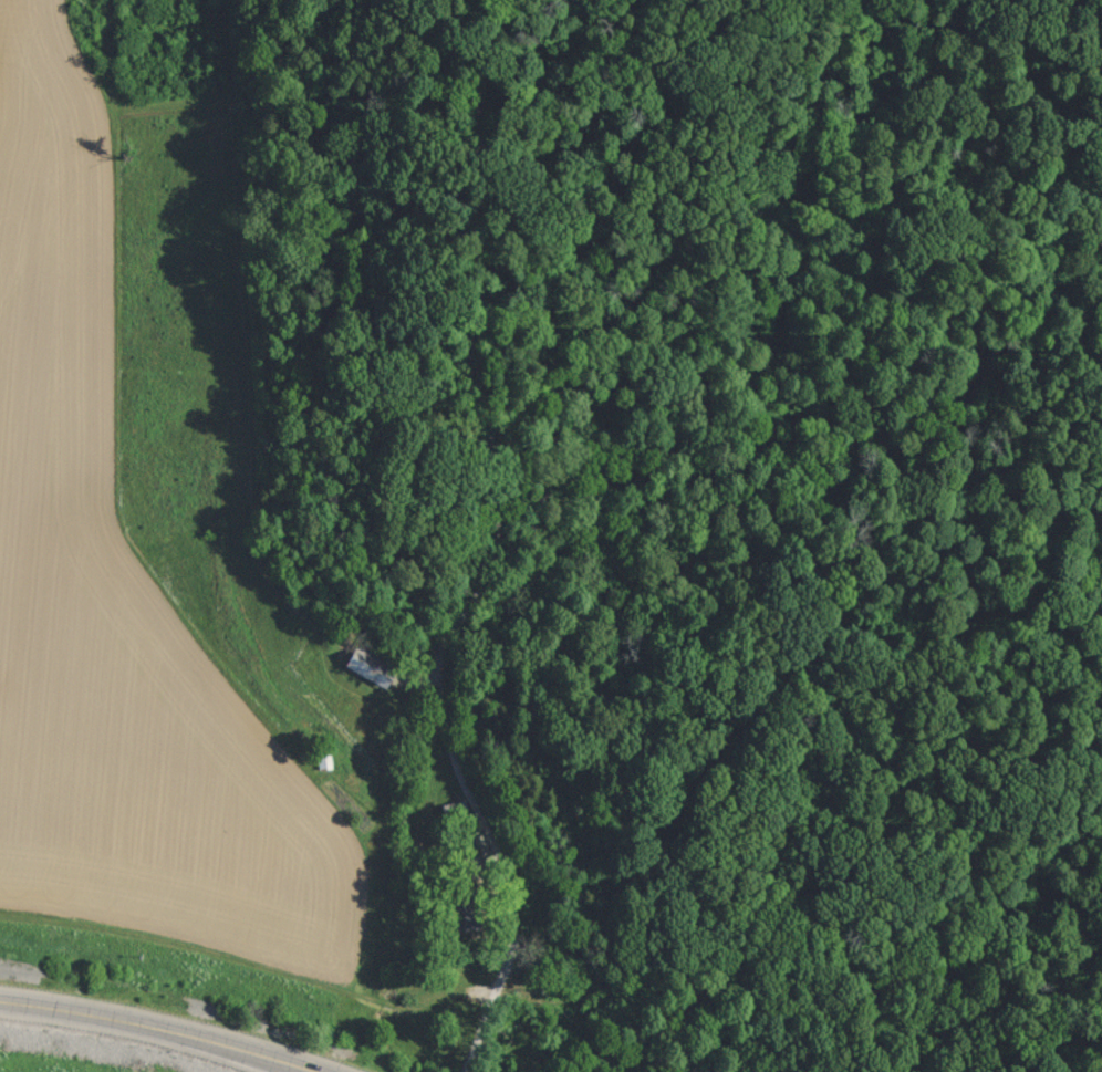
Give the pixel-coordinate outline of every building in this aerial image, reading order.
[(332,767),(330,755),(317,757),(319,769),(332,767)]
